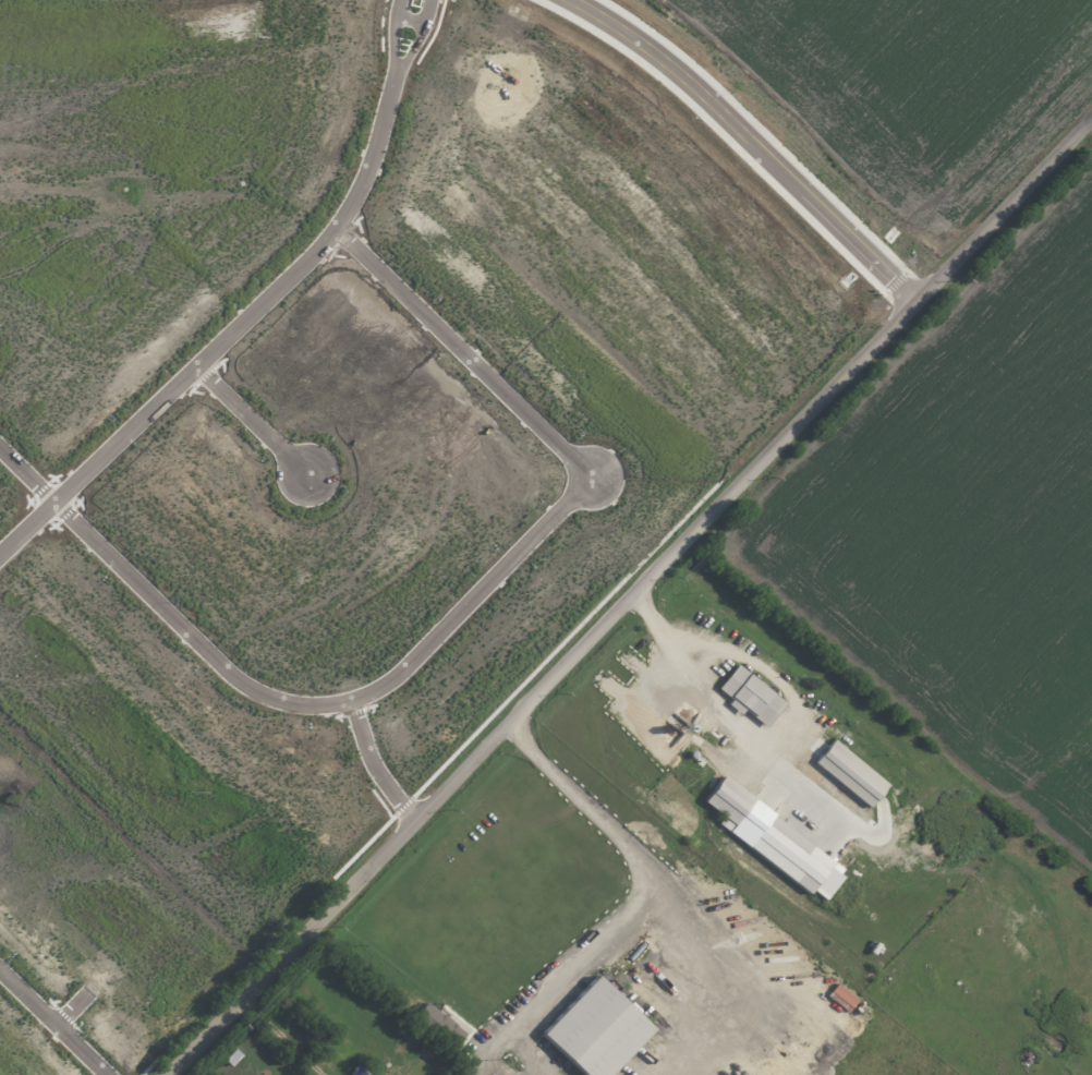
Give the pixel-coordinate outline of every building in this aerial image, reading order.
[(767,727),(786,702),(736,664),(718,688),(732,699),(728,705),(741,714),(744,710),(767,727)] [(889,783),(833,740),(815,763),(871,807),(889,783)] [(847,869),(721,778),(704,802),(724,816),(717,825),(812,893),(813,891),(825,900),(847,869)] [(596,975),(541,1034),(585,1074),(609,1074),(653,1028),(596,975)] [(850,1007),(856,999),(837,984),(830,992),(850,1007)] [(413,1019),(452,1051),(466,1033),(427,1002),(413,1019)]
